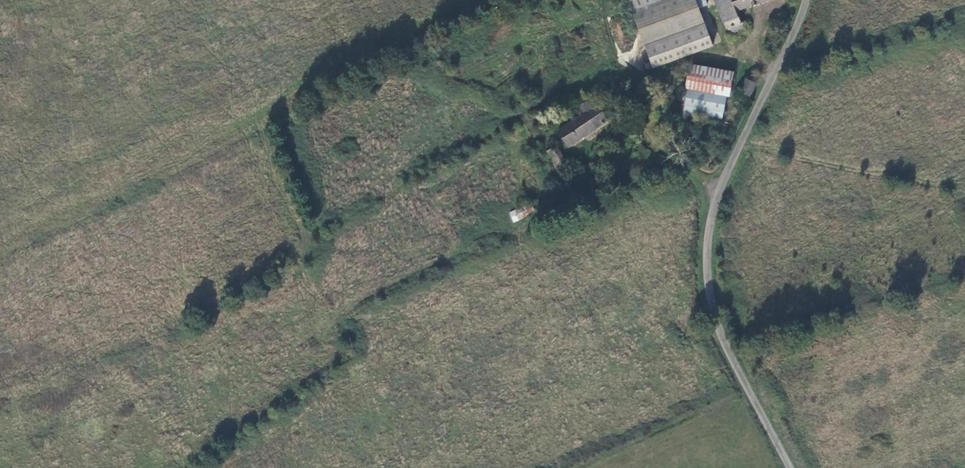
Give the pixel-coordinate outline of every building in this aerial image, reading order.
[(628,1),(654,69),(711,46),(698,9),(707,6),(705,0),(630,0),(628,1)] [(715,1),(724,28),(729,27),(732,32),(744,28),(742,22),(739,22),(735,11),(767,0),(717,0),(715,1)] [(731,74),(690,64),(685,87),(726,96),(731,74)] [(750,77),(747,75),(738,96),(749,101),(756,84),(748,81),(750,77)] [(725,100),(687,91),(684,114),(720,121),(725,100)] [(593,99),(577,109),(581,116),(572,123),(557,132),(567,148),(616,115),(608,102),(599,108),(593,99)] [(557,147),(547,153),(556,169),(566,163),(557,147)] [(582,176),(577,162),(567,166),(572,179),(582,176)] [(603,199),(600,192),(593,196),(595,202),(603,199)] [(509,213),(512,222),(535,213),(532,205),(509,213)]
